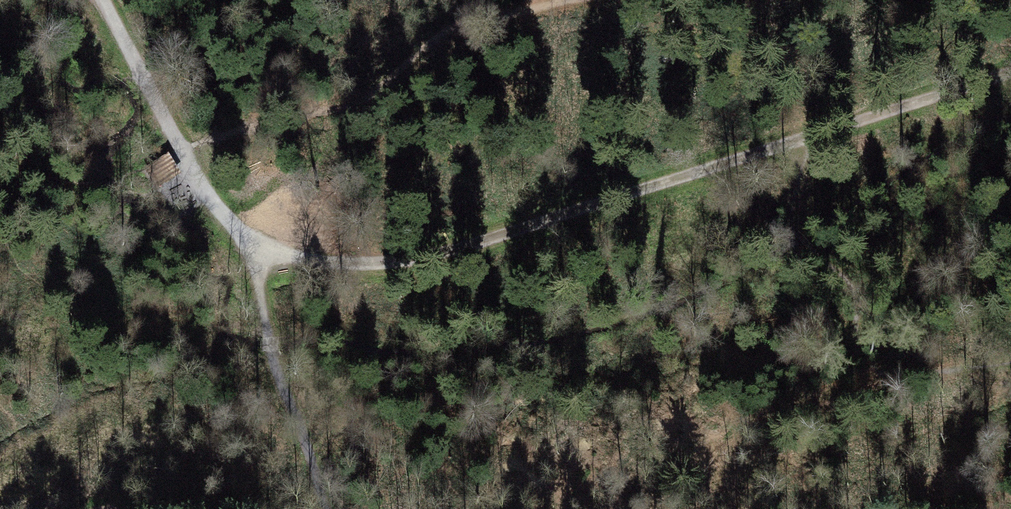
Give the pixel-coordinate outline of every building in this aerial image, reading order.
[(159,193),(186,179),(170,149),(143,164),(159,193)]
